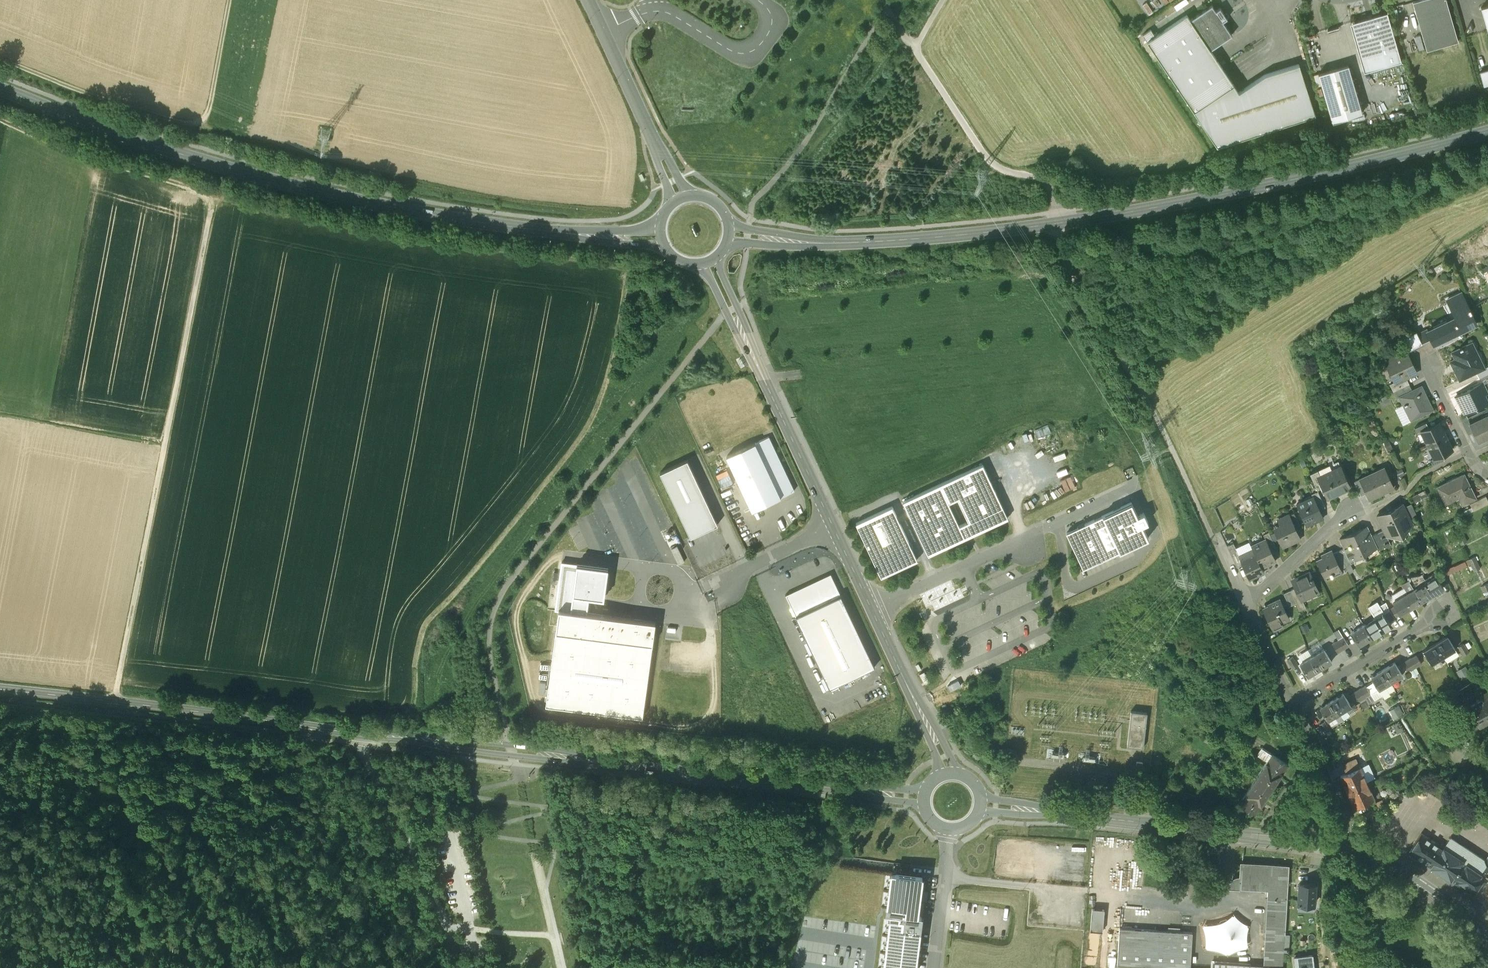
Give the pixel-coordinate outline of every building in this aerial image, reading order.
[(1412,3),(1426,51),(1457,42),(1445,0),(1421,0),(1412,3)] [(1187,14),(1156,35),(1151,28),(1143,34),(1194,111),(1217,147),(1316,116),(1299,64),(1263,75),(1239,91),(1211,49),(1232,34),(1223,20),(1228,17),(1220,7),(1216,10),(1212,4),(1190,18),(1187,14)] [(1387,13),(1357,21),(1371,70),(1401,61),(1387,13)] [(1348,65),(1318,73),(1332,122),(1362,113),(1348,65)] [(1460,316),(1428,332),(1434,344),(1454,334),(1453,334),(1476,323),(1470,312),(1471,312),(1470,309),(1469,309),(1461,293),(1447,300),(1452,310),(1456,308),(1460,316)] [(1416,332),(1404,338),(1410,350),(1422,344),(1416,332)] [(1469,343),(1452,352),(1456,359),(1451,361),(1460,380),(1476,372),(1485,367),(1480,359),(1477,360),(1469,343)] [(1405,354),(1380,366),(1389,384),(1405,377),(1414,373),(1405,354)] [(1476,372),(1479,378),(1487,374),(1487,366),(1485,367),(1476,372)] [(1479,378),(1482,383),(1483,383),(1484,384),(1487,382),(1487,374),(1479,378)] [(1405,377),(1389,384),(1393,392),(1408,384),(1405,377)] [(1482,383),(1455,396),(1464,414),(1484,404),(1480,395),(1487,392),(1484,384),(1483,383),(1482,383)] [(1408,384),(1393,392),(1396,398),(1401,396),(1400,396),(1412,390),(1409,384),(1408,384)] [(1422,396),(1418,387),(1412,390),(1400,396),(1401,396),(1405,405),(1406,404),(1413,418),(1432,409),(1425,395),(1422,396)] [(1469,422),(1478,441),(1487,436),(1487,413),(1469,422)] [(1426,423),(1415,428),(1418,433),(1421,432),(1428,428),(1426,423)] [(1428,428),(1421,432),(1434,458),(1441,455),(1452,450),(1439,423),(1428,428)] [(794,491),(769,436),(755,443),(781,497),(794,491)] [(755,443),(727,456),(752,511),(781,497),(755,443)] [(1441,455),(1434,458),(1430,460),(1433,465),(1444,459),(1441,455)] [(687,459),(660,472),(691,538),(718,525),(687,459)] [(983,464),(940,484),(949,503),(958,499),(968,522),(966,523),(972,535),(1008,519),(983,464)] [(1320,477),(1319,478),(1322,486),(1328,497),(1350,487),(1340,466),(1329,471),(1330,473),(1320,477)] [(1375,474),(1359,481),(1365,493),(1368,500),(1393,488),(1384,467),(1374,471),(1375,474)] [(1317,469),(1309,472),(1317,489),(1322,486),(1319,478),(1320,477),(1317,469)] [(1463,474),(1437,487),(1445,503),(1454,498),(1454,497),(1460,494),(1465,503),(1475,498),(1469,485),(1468,485),(1463,474)] [(1073,475),(1063,480),(1067,490),(1077,486),(1073,475)] [(1359,481),(1358,479),(1354,481),(1361,495),(1365,493),(1359,481)] [(940,484),(903,501),(928,556),(972,535),(966,523),(959,526),(949,503),(940,484)] [(1325,506),(1318,490),(1311,494),(1312,496),(1313,496),(1319,508),(1325,506)] [(1470,503),(1474,511),(1487,503),(1487,500),(1486,495),(1470,503)] [(1312,496),(1302,501),(1305,507),(1299,510),(1306,525),(1313,522),(1313,521),(1323,516),(1319,508),(1313,496),(1312,496)] [(1131,502),(1066,533),(1083,569),(1148,538),(1142,525),(1148,522),(1144,513),(1138,516),(1131,502)] [(1403,504),(1377,516),(1383,530),(1385,534),(1386,534),(1411,522),(1403,504)] [(892,506),(856,523),(881,577),(917,561),(892,506)] [(1299,524),(1293,512),(1288,514),(1293,526),(1299,524)] [(1288,514),(1278,520),(1281,526),(1274,529),(1283,547),(1299,539),(1293,526),(1288,514)] [(1371,536),(1368,530),(1365,532),(1363,528),(1353,533),(1363,554),(1376,548),(1377,548),(1371,536)] [(1383,530),(1378,533),(1384,547),(1390,544),(1386,534),(1385,534),(1383,530)] [(1274,543),(1268,531),(1262,534),(1265,541),(1266,540),(1269,545),(1274,543)] [(1353,533),(1343,537),(1344,541),(1341,543),(1343,549),(1349,561),(1349,560),(1363,554),(1353,533)] [(1378,533),(1371,536),(1377,548),(1376,548),(1377,551),(1384,547),(1378,533)] [(1464,535),(1458,538),(1461,544),(1467,541),(1464,535)] [(1265,541),(1252,547),(1254,552),(1261,567),(1276,560),(1269,545),(1266,540),(1265,541)] [(1349,561),(1343,549),(1339,551),(1344,564),(1346,567),(1351,564),(1349,560),(1349,561)] [(1331,550),(1325,553),(1326,555),(1316,560),(1324,577),(1330,574),(1331,575),(1341,571),(1339,566),(1333,554),(1331,550)] [(1241,558),(1237,551),(1232,554),(1237,566),(1242,564),(1240,559),(1241,558)] [(1344,564),(1339,551),(1333,554),(1339,566),(1344,564)] [(1241,558),(1240,559),(1242,564),(1249,578),(1256,575),(1256,574),(1263,571),(1261,567),(1254,552),(1241,558)] [(1480,568),(1474,556),(1468,559),(1474,571),(1480,568)] [(577,563),(561,561),(555,610),(559,610),(559,609),(587,613),(590,596),(604,598),(609,567),(577,563)] [(1309,573),(1305,575),(1305,577),(1302,578),(1301,578),(1292,581),(1295,588),(1301,601),(1302,600),(1318,593),(1309,573)] [(830,575),(786,595),(796,616),(840,596),(830,575)] [(1423,582),(1419,575),(1407,577),(1407,580),(1408,580),(1413,589),(1414,588),(1421,601),(1434,594),(1426,581),(1423,582)] [(1435,575),(1426,581),(1434,594),(1443,588),(1435,575)] [(1413,589),(1408,580),(1407,580),(1402,584),(1407,592),(1402,595),(1409,608),(1421,601),(1414,588),(1413,589)] [(1301,601),(1295,588),(1290,591),(1296,603),(1299,610),(1305,607),(1302,600),(1301,601)] [(1290,591),(1283,594),(1289,606),(1296,603),(1290,591)] [(1400,614),(1409,608),(1402,595),(1392,601),(1395,605),(1400,614)] [(840,596),(796,616),(830,688),(874,668),(840,596)] [(1280,598),(1266,605),(1268,608),(1262,610),(1272,631),(1282,627),(1280,621),(1288,617),(1280,598)] [(1395,605),(1389,609),(1394,617),(1400,614),(1395,605)] [(559,609),(559,610),(546,705),(642,718),(656,622),(587,613),(559,609)] [(1394,617),(1389,609),(1384,612),(1389,620),(1394,617)] [(1375,617),(1364,624),(1372,637),(1383,630),(1375,617)] [(1364,624),(1352,631),(1360,644),(1372,637),(1364,624)] [(1447,636),(1435,643),(1443,656),(1455,649),(1447,636)] [(1348,645),(1343,637),(1338,640),(1343,648),(1348,645)] [(1338,640),(1332,643),(1337,652),(1343,648),(1338,640)] [(1443,656),(1435,643),(1423,650),(1431,663),(1443,656)] [(1463,643),(1458,646),(1463,655),(1468,652),(1463,643)] [(1323,649),(1312,656),(1320,668),(1331,661),(1323,649)] [(1421,664),(1416,655),(1410,658),(1416,667),(1421,664)] [(1312,656),(1300,663),(1307,676),(1320,668),(1312,656)] [(1292,657),(1287,660),(1292,668),(1297,665),(1292,657)] [(1416,667),(1410,658),(1405,662),(1410,670),(1416,667)] [(1394,662),(1383,670),(1390,682),(1402,675),(1394,662)] [(1383,670),(1371,677),(1378,689),(1390,682),(1383,670)] [(1365,686),(1360,689),(1365,698),(1370,694),(1365,686)] [(1365,698),(1360,689),(1354,692),(1359,701),(1365,698)] [(1464,710),(1467,717),(1463,719),(1466,725),(1470,723),(1473,729),(1487,721),(1487,692),(1480,696),(1482,700),(1464,710)] [(1350,706),(1343,694),(1332,701),(1339,713),(1350,706)] [(1451,695),(1431,708),(1438,718),(1445,714),(1443,711),(1456,703),(1451,695)] [(1332,701),(1320,708),(1327,720),(1339,713),(1332,701)] [(1147,712),(1132,711),(1128,746),(1143,747),(1147,712)] [(1324,722),(1319,725),(1325,733),(1330,730),(1324,722)] [(1216,741),(1207,735),(1203,740),(1211,747),(1216,741)] [(1272,754),(1262,748),(1257,755),(1267,761),(1272,754)] [(1267,761),(1239,803),(1255,813),(1287,765),(1272,754),(1267,761)] [(1358,768),(1349,772),(1348,769),(1345,771),(1346,774),(1339,777),(1346,792),(1366,783),(1358,768)] [(1373,798),(1366,783),(1346,792),(1354,808),(1373,798)] [(1229,809),(1218,806),(1217,811),(1227,815),(1229,809)] [(1443,848),(1421,833),(1409,853),(1437,871),(1444,876),(1472,894),(1477,887),(1481,889),(1486,881),(1487,880),(1483,877),(1485,875),(1443,848)] [(1450,837),(1443,848),(1485,875),(1487,870),(1487,857),(1486,860),(1450,837)] [(1288,866),(1242,863),(1241,879),(1238,879),(1235,879),(1233,881),(1231,884),(1231,887),(1240,888),(1240,889),(1268,891),(1264,966),(1264,967),(1282,967),(1283,951),(1288,951),(1289,935),(1284,934),(1288,866)] [(892,874),(887,913),(891,915),(884,967),(915,967),(921,918),(917,917),(920,891),(924,892),(925,887),(921,886),(922,878),(892,874)] [(1315,884),(1299,883),(1298,904),(1314,905),(1315,884)] [(1104,911),(1092,910),(1090,932),(1102,932),(1104,911)] [(1236,910),(1202,922),(1213,955),(1253,942),(1245,917),(1239,918),(1236,910)] [(1120,929),(1118,966),(1156,967),(1190,967),(1192,933),(1120,929)] [(1294,957),(1296,967),(1314,967),(1312,955),(1294,957)]
